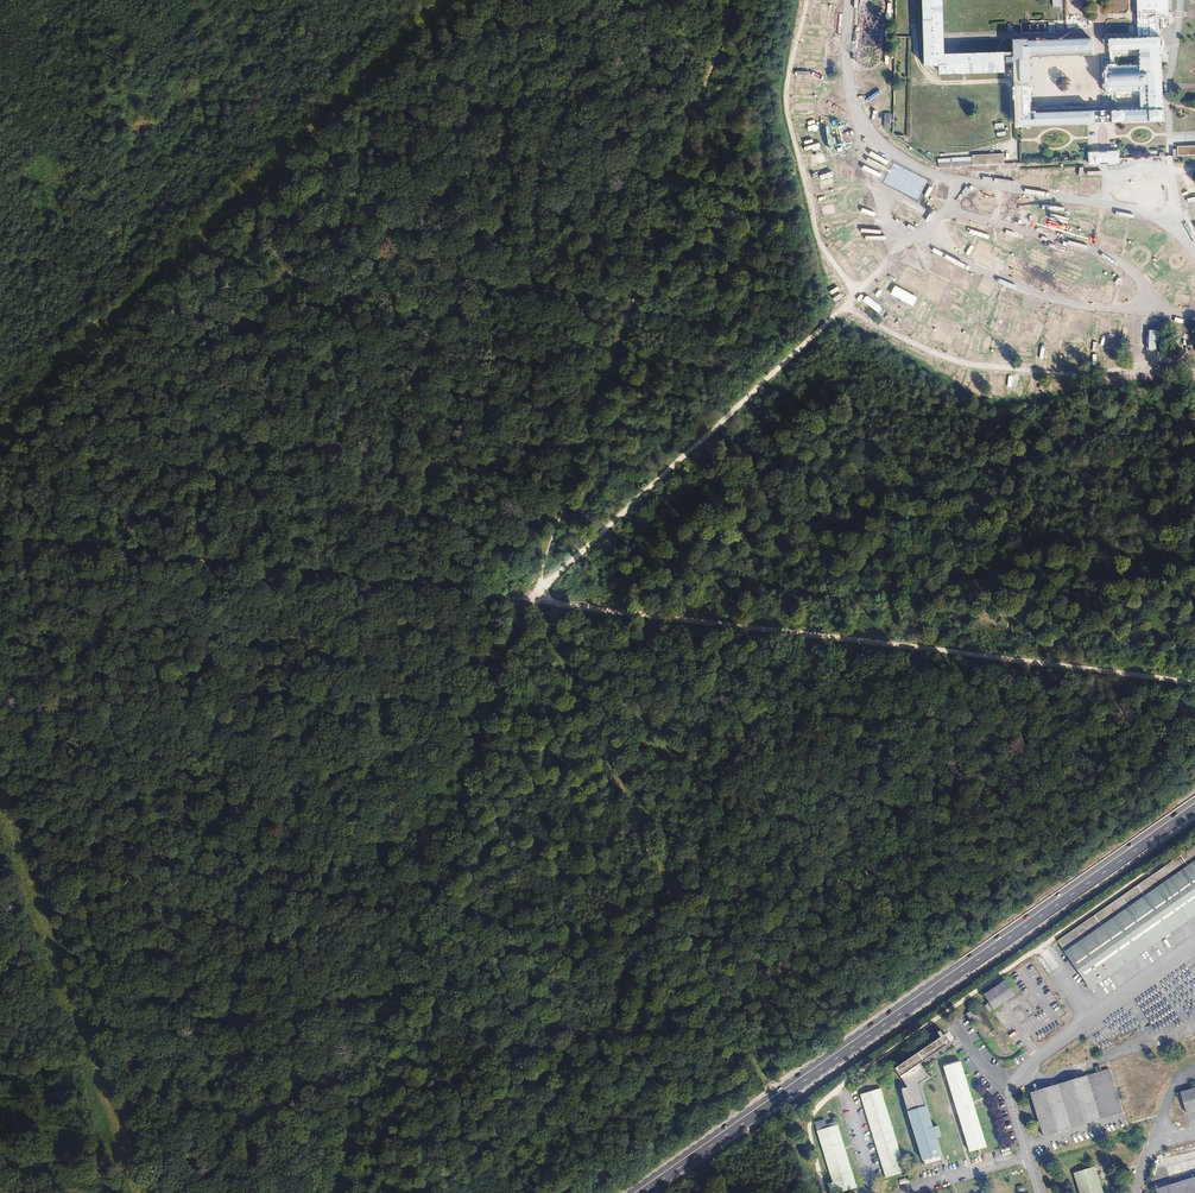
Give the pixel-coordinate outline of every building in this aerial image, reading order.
[(1020,64),(1019,126),(1103,124),(1165,123),(1162,33),(1172,26),(1170,0),(1139,0),(1140,38),(1111,39),(1111,50),(1140,50),(1141,69),(1111,71),(1111,92),(1141,91),(1146,108),(1113,109),(1103,109),(1033,110),(1031,58),(1094,56),(1094,41),(1017,42),(1017,52),(947,54),(945,0),(925,0),(926,66),(942,65),(942,75),(1008,73),(1008,64),(1020,64)] [(1049,19),(1020,20),(1020,31),(1049,31),(1049,19)] [(1194,155),(1194,146),(1179,146),(1179,156),(1194,155)] [(1110,164),(1120,164),(1121,152),(1105,153),(1091,153),(1092,164),(1106,164),(1110,164)] [(1005,155),(939,157),(939,166),(1005,164),(1005,155)] [(1059,942),(1071,958),(1091,987),(1194,913),(1194,846),(1059,942)] [(1005,980),(985,994),(995,1009),(1015,994),(1005,980)] [(972,1008),(966,1013),(974,1023),(979,1019),(972,1008)] [(972,1154),(989,1148),(963,1063),(946,1068),(972,1154)] [(926,1161),(928,1167),(946,1162),(944,1156),(945,1156),(940,1140),(945,1139),(942,1127),(937,1129),(930,1107),(923,1086),(932,1079),(923,1065),(905,1079),(912,1090),(905,1092),(911,1113),(910,1113),(925,1162),(926,1161)] [(1110,1071),(1028,1093),(1040,1137),(1123,1113),(1110,1071)] [(1179,1092),(1184,1112),(1194,1109),(1194,1087),(1179,1092)] [(889,1179),(909,1173),(887,1101),(867,1107),(889,1179)] [(840,1113),(821,1118),(838,1186),(857,1181),(840,1113)] [(1075,1173),(1081,1192),(1105,1192),(1097,1166),(1075,1173)] [(1156,1189),(1158,1192),(1194,1192),(1194,1177),(1156,1189)]
